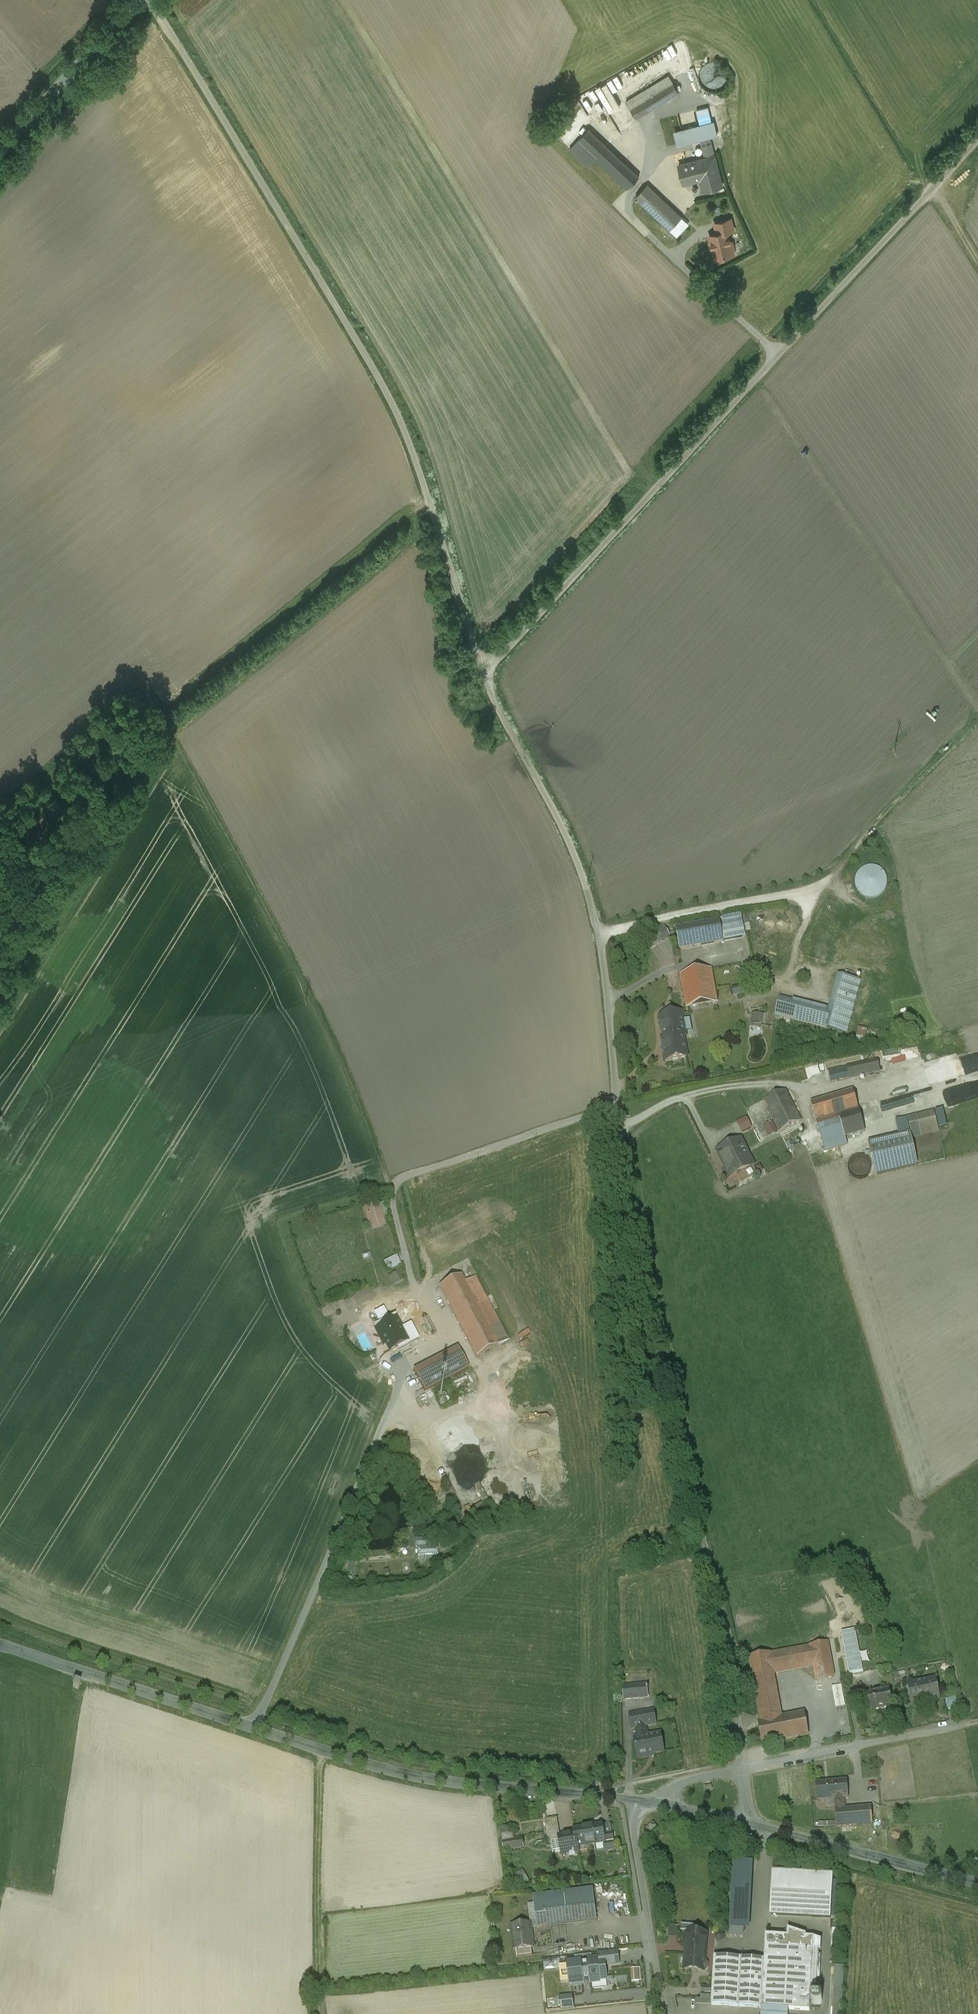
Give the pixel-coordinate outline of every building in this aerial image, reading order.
[(729,83),(730,77),(729,71),(725,66),(720,63),(714,62),(708,63),(703,67),(700,72),(698,78),(700,84),(703,89),(708,92),(715,93),(721,92),(726,88),(729,83)] [(669,75),(626,101),(630,108),(673,82),(669,75)] [(673,82),(630,108),(636,118),(679,92),(673,82)] [(683,109),(658,116),(666,147),(701,138),(709,136),(717,134),(712,111),(690,116),(686,117),(683,109)] [(584,125),(572,137),(577,141),(588,129),(584,125)] [(588,129),(577,141),(595,158),(628,189),(639,177),(588,129)] [(709,136),(701,138),(706,155),(714,153),(709,136)] [(595,158),(577,141),(570,148),(588,165),(595,158)] [(714,156),(679,165),(684,183),(701,179),(704,191),(722,186),(714,156)] [(647,184),(636,196),(646,206),(657,194),(647,184)] [(657,194),(646,206),(670,229),(682,217),(657,194)] [(730,242),(727,231),(710,236),(716,259),(733,254),(732,250),(734,250),(732,242),(730,242)] [(857,888),(860,894),(864,897),(870,898),(875,898),(880,896),(884,893),(887,888),(889,883),(888,877),(885,872),(881,869),(876,866),(871,866),(865,867),(860,871),(857,876),(855,882),(857,888)] [(720,920),(676,928),(681,950),(724,942),(746,936),(742,916),(720,921),(720,920)] [(30,928),(19,921),(15,928),(26,935),(30,928)] [(656,932),(644,940),(651,949),(663,941),(656,932)] [(713,970),(682,976),(688,1009),(719,1003),(713,970)] [(839,976),(830,1010),(832,1011),(827,1028),(846,1033),(860,981),(839,976)] [(830,1010),(793,1000),(792,1003),(786,1001),(786,1000),(780,998),(776,1015),(827,1028),(832,1011),(830,1010)] [(681,1013),(661,1017),(665,1040),(663,1041),(667,1062),(687,1059),(684,1038),(686,1037),(681,1013)] [(763,1016),(753,1015),(753,1023),(762,1024),(763,1016)] [(878,1060),(829,1071),(832,1082),(881,1072),(878,1060)] [(786,1091),(764,1102),(780,1132),(802,1121),(786,1091)] [(853,1091),(811,1103),(823,1144),(865,1131),(853,1091)] [(934,1112),(908,1119),(913,1138),(914,1137),(939,1131),(934,1112)] [(748,1117),(737,1122),(742,1133),(754,1128),(748,1117)] [(910,1135),(870,1144),(877,1175),(917,1166),(910,1135)] [(741,1140),(718,1151),(727,1170),(724,1171),(728,1179),(737,1174),(736,1173),(753,1165),(741,1140)] [(851,1175),(854,1178),(859,1180),(864,1179),(868,1177),(871,1174),(872,1169),(872,1165),(869,1161),(866,1158),(862,1156),(857,1156),(853,1158),(850,1162),(848,1166),(848,1171),(851,1175)] [(381,1202),(365,1207),(372,1230),(388,1225),(381,1202)] [(398,1255),(385,1262),(390,1272),(403,1266),(398,1255)] [(395,1284),(399,1282),(395,1274),(390,1276),(395,1284)] [(475,1278),(465,1283),(461,1276),(440,1287),(477,1357),(508,1341),(475,1278)] [(383,1295),(358,1308),(345,1315),(352,1328),(365,1321),(367,1325),(392,1312),(383,1295)] [(392,1312),(367,1325),(383,1355),(408,1342),(406,1338),(432,1325),(418,1298),(392,1312)] [(458,1347),(414,1370),(425,1392),(469,1369),(458,1347)] [(468,1373),(447,1384),(456,1402),(477,1391),(468,1373)] [(476,1486),(483,1500),(487,1498),(480,1484),(476,1486)] [(437,1539),(417,1540),(417,1555),(438,1553),(437,1539)] [(849,1674),(863,1672),(857,1629),(843,1631),(849,1674)] [(770,1654),(750,1657),(762,1722),(759,1723),(763,1744),(809,1735),(805,1714),(781,1718),(774,1673),(815,1666),(817,1681),(834,1678),(828,1643),(811,1646),(811,1647),(770,1654)] [(890,1667),(879,1669),(880,1675),(892,1673),(890,1667)] [(936,1679),(908,1685),(913,1706),(923,1704),(923,1702),(940,1699),(936,1679)] [(833,1686),(837,1707),(847,1705),(842,1684),(833,1686)] [(647,1685),(624,1687),(625,1699),(648,1697),(647,1685)] [(890,1689),(867,1693),(871,1711),(893,1707),(891,1697),(890,1689)] [(956,1698),(946,1700),(948,1710),(958,1708),(956,1698)] [(654,1711),(630,1716),(633,1728),(637,1728),(639,1738),(648,1737),(646,1726),(656,1724),(654,1711)] [(639,1738),(635,1739),(639,1759),(650,1757),(649,1754),(664,1752),(661,1734),(648,1737),(639,1738)] [(847,1780),(817,1783),(818,1801),(835,1799),(836,1810),(845,1809),(844,1798),(848,1798),(847,1780)] [(836,1810),(837,1827),(873,1824),(872,1807),(845,1809),(836,1810)] [(558,1819),(545,1821),(549,1842),(552,1842),(561,1841),(560,1836),(561,1836),(558,1819)] [(657,1828),(653,1823),(646,1829),(651,1834),(657,1828)] [(602,1825),(575,1830),(575,1834),(578,1847),(605,1843),(604,1835),(602,1825)] [(613,1833),(604,1835),(605,1843),(606,1851),(615,1850),(613,1833)] [(561,1836),(560,1836),(561,1841),(562,1850),(563,1855),(568,1854),(569,1855),(570,1856),(576,1856),(577,1854),(577,1853),(579,1852),(578,1847),(575,1834),(561,1836)] [(523,1838),(502,1841),(504,1850),(524,1848),(523,1838)] [(561,1841),(552,1842),(554,1851),(562,1850),(561,1841)] [(753,1862),(733,1862),(730,1929),(751,1930),(753,1862)] [(833,1878),(773,1875),(771,1915),(831,1918),(833,1878)] [(594,1889),(533,1896),(537,1923),(537,1928),(538,1929),(598,1921),(594,1889)] [(537,1923),(512,1926),(515,1951),(517,1951),(518,1958),(533,1956),(532,1949),(534,1949),(532,1929),(537,1928),(537,1923)] [(669,1936),(677,1937),(678,1926),(670,1925),(669,1936)] [(707,1933),(687,1932),(686,1944),(687,1945),(685,1970),(703,1971),(705,1971),(708,1969),(708,1964),(706,1962),(706,1959),(705,1958),(707,1933)] [(618,1951),(600,1954),(600,1962),(605,1962),(605,1966),(619,1965),(618,1951)] [(581,1962),(568,1964),(571,1986),(583,1985),(583,1983),(591,1982),(592,1990),(607,1988),(606,1980),(607,1980),(605,1966),(605,1962),(600,1962),(597,1962),(597,1960),(589,1961),(590,1963),(581,1964),(581,1962)] [(633,1981),(642,1981),(642,1968),(632,1969),(633,1981)] [(713,1988),(703,1987),(702,2000),(712,2000),(713,1988)] [(835,1991),(834,2013),(841,2013),(843,1991),(835,1991)] [(822,2002),(823,2000),(822,1998),(821,1997),(819,1995),(817,1995),(815,1995),(814,1996),(814,1997),(813,1997),(812,1998),(812,2000),(813,2002),(814,2004),(815,2005),(818,2006),(820,2005),(821,2004),(822,2002)] [(572,1997),(561,1998),(562,2010),(574,2009),(572,1997)]
